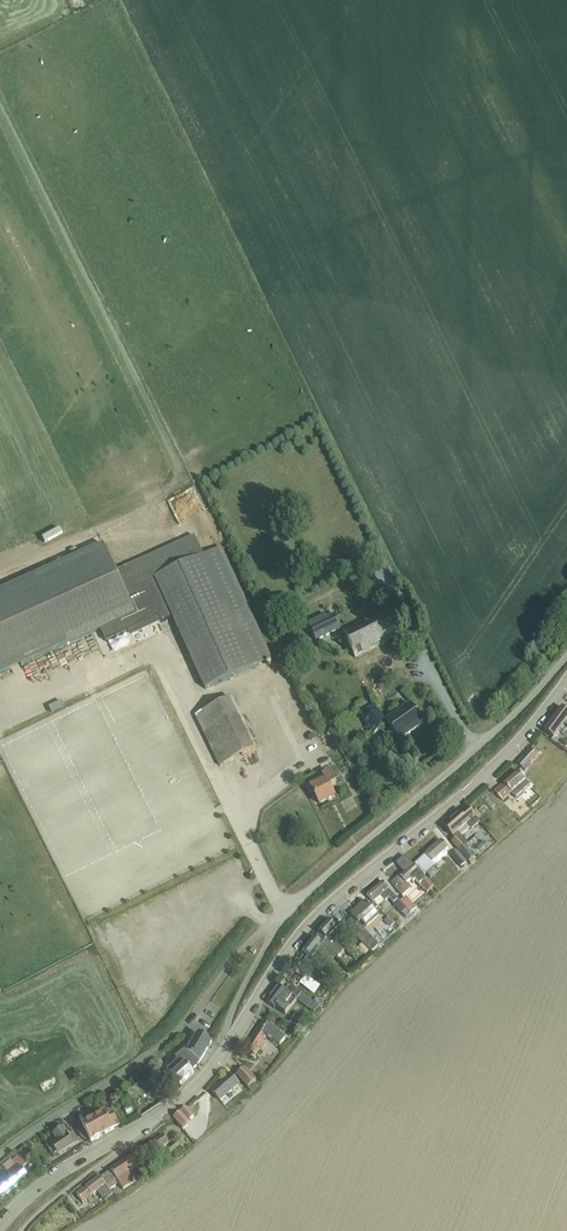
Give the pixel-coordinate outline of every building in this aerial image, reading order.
[(157,553),(116,572),(126,593),(155,579),(173,618),(205,689),(271,659),(223,553),(221,549),(211,553),(204,556),(202,553),(194,536),(157,553)] [(0,591),(0,675),(100,630),(105,641),(158,617),(161,623),(173,618),(155,579),(126,593),(125,593),(116,572),(103,545),(85,553),(0,591)] [(48,568),(66,561),(64,554),(46,561),(48,568)] [(40,563),(27,569),(30,576),(43,571),(40,563)] [(392,569),(385,573),(392,587),(399,583),(392,569)] [(342,632),(355,658),(407,632),(395,605),(342,632)] [(309,628),(316,641),(341,629),(335,615),(328,619),(327,616),(309,625),(310,628),(309,628)] [(196,716),(220,766),(256,749),(232,698),(196,716)] [(388,725),(399,742),(424,725),(410,705),(385,722),(378,712),(365,721),(374,735),(388,725)] [(378,712),(374,706),(367,710),(372,716),(378,712)] [(562,708),(549,725),(544,732),(553,739),(558,732),(564,724),(566,726),(566,712),(562,708)] [(335,738),(340,747),(341,746),(345,753),(354,748),(345,733),(335,738)] [(534,745),(531,749),(529,748),(516,763),(524,771),(538,756),(538,755),(541,751),(534,745)] [(339,746),(330,750),(335,759),(343,754),(339,746)] [(515,797),(530,785),(518,771),(495,790),(503,799),(511,793),(515,797)] [(330,788),(336,784),(330,772),(323,776),(325,781),(311,788),(320,804),(335,797),(330,788)] [(79,901),(88,918),(235,843),(227,829),(209,848),(191,848),(196,857),(185,857),(177,849),(188,849),(176,844),(193,844),(162,833),(167,830),(157,827),(157,806),(148,806),(143,820),(86,800),(86,805),(104,811),(91,824),(97,826),(90,834),(86,830),(84,836),(108,860),(98,865),(98,877),(100,879),(92,879),(92,894),(79,901)] [(466,824),(471,829),(479,822),(476,819),(472,813),(466,807),(444,826),(454,839),(451,841),(468,862),(474,857),(464,845),(467,843),(457,832),(466,824)] [(477,809),(472,813),(476,819),(485,811),(482,808),(478,811),(477,809)] [(433,862),(448,849),(440,841),(414,864),(424,875),(435,865),(433,862)] [(466,862),(456,850),(451,855),(464,871),(469,867),(466,862)] [(427,893),(434,887),(426,878),(425,879),(405,856),(397,863),(404,871),(391,883),(403,895),(410,888),(406,884),(411,880),(413,882),(415,881),(427,893)] [(389,899),(404,917),(405,916),(407,918),(410,915),(382,881),(367,895),(373,902),(380,896),(385,902),(389,899)] [(400,902),(411,914),(416,909),(405,897),(400,902)] [(383,922),(373,910),(365,902),(351,914),(358,922),(356,924),(356,925),(350,930),(356,936),(357,936),(371,951),(378,945),(369,934),(383,922)] [(387,918),(373,933),(384,944),(398,930),(387,918)] [(331,952),(338,958),(344,951),(333,941),(332,941),(327,936),(336,928),(328,920),(318,930),(320,932),(315,937),(321,943),(331,952)] [(310,958),(313,954),(324,961),(331,952),(321,943),(313,937),(302,951),(310,958)] [(304,964),(296,962),(293,972),(301,974),(304,964)] [(309,978),(316,984),(322,978),(314,971),(309,978)] [(269,997),(266,1002),(274,1008),(276,1006),(278,1008),(278,1009),(285,1014),(296,999),(279,986),(270,997),(269,997)] [(302,993),(297,1000),(300,1002),(305,1006),(314,1013),(319,1007),(302,993)] [(317,998),(314,1003),(320,1007),(323,1003),(317,998)] [(292,1022),(301,1029),(309,1018),(300,1012),(292,1022)] [(281,1034),(263,1021),(260,1026),(259,1025),(245,1048),(254,1055),(266,1037),(279,1046),(285,1039),(280,1035),(281,1034)] [(196,1067),(211,1042),(198,1034),(187,1052),(184,1050),(175,1059),(177,1061),(167,1071),(168,1072),(157,1082),(164,1089),(174,1080),(179,1085),(193,1073),(191,1071),(196,1067)] [(236,1075),(248,1088),(256,1081),(244,1068),(236,1075)] [(83,1085),(90,1080),(85,1072),(77,1077),(83,1085)] [(211,1090),(220,1100),(238,1084),(230,1074),(211,1090)] [(188,1121),(194,1117),(186,1107),(173,1118),(182,1129),(190,1123),(188,1121)] [(104,1113),(93,1119),(101,1135),(119,1126),(114,1116),(108,1119),(104,1113)] [(101,1135),(93,1119),(86,1123),(82,1117),(78,1119),(90,1141),(101,1135)] [(50,1135),(55,1143),(47,1148),(52,1154),(55,1152),(57,1154),(78,1140),(72,1131),(66,1136),(60,1128),(50,1135)] [(158,1149),(168,1142),(163,1134),(138,1152),(144,1160),(150,1156),(153,1161),(162,1155),(158,1149)] [(165,1147),(171,1153),(180,1145),(174,1139),(165,1147)] [(120,1164),(111,1171),(117,1180),(123,1190),(134,1183),(128,1173),(137,1167),(143,1176),(149,1172),(135,1153),(120,1164)] [(28,1176),(21,1168),(18,1170),(12,1162),(5,1168),(11,1175),(0,1185),(0,1200),(28,1176)] [(108,1172),(100,1178),(109,1190),(115,1185),(115,1181),(108,1172)] [(109,1190),(100,1178),(99,1177),(76,1194),(82,1203),(97,1191),(104,1201),(113,1195),(109,1190)]
